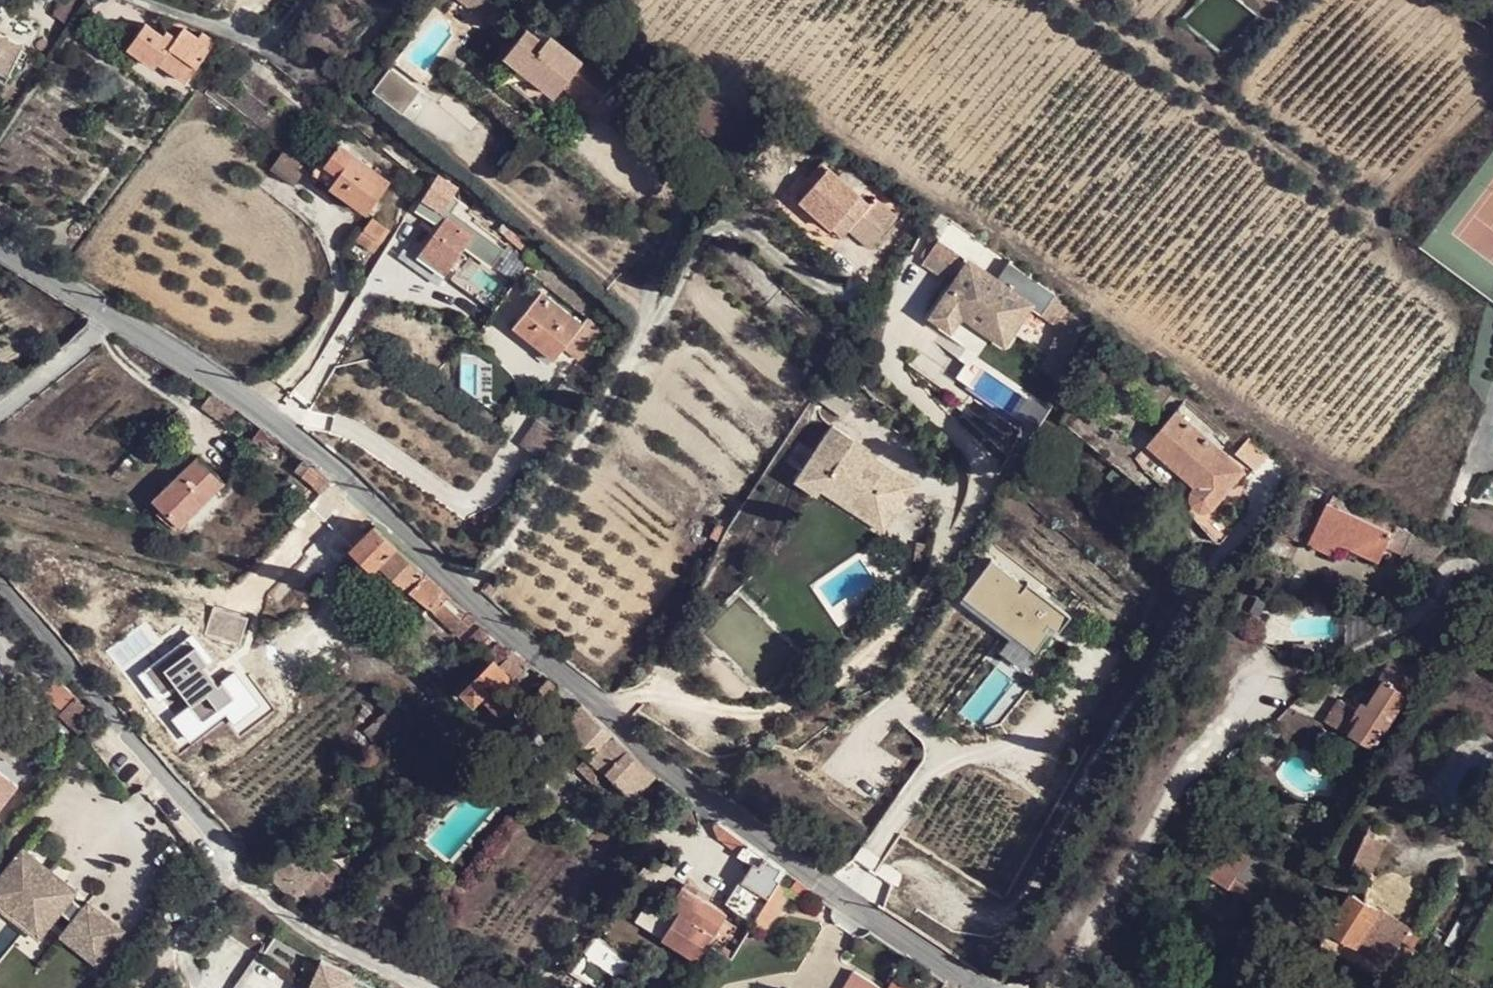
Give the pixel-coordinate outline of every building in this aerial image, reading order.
[(67,27),(84,1),(83,0),(62,0),(51,17),(67,27)] [(486,20),(497,5),(491,0),(466,0),(465,0),(458,0),(486,20)] [(154,66),(157,62),(175,38),(166,31),(162,34),(145,23),(128,47),(154,66)] [(175,38),(157,62),(186,81),(214,41),(201,33),(197,38),(182,27),(175,38)] [(568,79),(581,62),(549,36),(544,41),(526,29),(505,55),(555,95),(562,86),(568,79)] [(6,82),(23,45),(0,34),(0,79),(6,82)] [(568,79),(579,89),(594,72),(581,62),(568,79)] [(391,66),(374,90),(403,112),(421,88),(391,66)] [(594,72),(579,89),(596,103),(610,86),(594,72)] [(562,86),(574,96),(579,89),(568,79),(562,86)] [(338,174),(330,186),(366,214),(389,182),(338,144),(324,163),(338,174)] [(293,186),(306,168),(285,153),(272,170),(293,186)] [(310,172),(330,186),(338,174),(324,163),(319,160),(310,172)] [(869,204),(822,161),(808,176),(814,182),(800,200),(843,237),(849,230),(868,248),(897,217),(875,198),(869,204)] [(451,196),(456,188),(436,174),(422,198),(441,210),(445,204),(451,196)] [(451,196),(445,204),(452,209),(458,200),(451,196)] [(461,225),(441,210),(422,198),(415,209),(439,225),(417,255),(444,275),(474,235),(461,225)] [(452,209),(445,204),(441,210),(461,225),(466,218),(452,209)] [(387,228),(372,218),(356,239),(370,250),(378,240),(383,244),(386,237),(383,234),(387,228)] [(951,220),(938,240),(963,259),(965,257),(968,260),(982,241),(951,220)] [(528,255),(534,248),(505,224),(498,231),(528,255)] [(926,259),(938,240),(931,236),(919,255),(925,259),(926,259)] [(963,259),(938,240),(926,259),(925,259),(923,264),(948,282),(963,259)] [(1041,315),(1055,295),(1008,262),(995,282),(969,264),(932,316),(950,329),(961,313),(1004,342),(1028,306),(1041,315)] [(562,349),(581,325),(541,292),(513,326),(554,359),(562,349)] [(586,318),(581,325),(562,349),(576,360),(601,329),(586,318)] [(984,360),(969,351),(958,368),(972,380),(980,368),(981,365),(984,360)] [(981,372),(981,369),(980,368),(972,380),(968,384),(1009,414),(1015,405),(1033,419),(1044,403),(1019,386),(1017,390),(996,384),(994,384),(988,380),(983,375),(981,372)] [(1243,471),(1176,411),(1147,445),(1193,485),(1189,493),(1189,498),(1191,501),(1192,503),(1196,506),(1200,508),(1202,509),(1206,508),(1243,471)] [(864,459),(867,454),(870,450),(832,426),(796,482),(817,497),(821,490),(826,482),(842,492),(836,501),(868,522),(880,504),(896,514),(910,493),(894,482),(898,476),(876,461),(874,466),(864,459)] [(278,441),(260,427),(250,440),(269,453),(278,441)] [(1269,454),(1250,438),(1235,454),(1253,470),(1269,454)] [(876,461),(867,454),(864,459),(874,466),(876,461)] [(198,456),(160,492),(153,499),(178,525),(223,482),(198,456)] [(346,495),(312,465),(305,458),(296,468),(337,505),(346,495)] [(915,486),(898,476),(894,482),(910,493),(915,486)] [(821,490),(836,501),(842,492),(826,482),(821,490)] [(1303,505),(1310,491),(1299,486),(1292,500),(1303,505)] [(1402,555),(1414,533),(1334,496),(1331,501),(1330,500),(1309,544),(1336,556),(1341,545),(1380,563),(1388,548),(1402,555)] [(885,532),(896,514),(880,504),(868,522),(885,532)] [(459,636),(475,620),(375,523),(352,547),(361,555),(374,568),(381,560),(459,636)] [(315,542),(300,526),(291,535),(306,551),(315,542)] [(1448,546),(1414,533),(1402,555),(1402,557),(1426,568),(1448,546)] [(360,582),(374,568),(361,555),(347,569),(360,582)] [(925,565),(920,561),(915,567),(921,571),(925,565)] [(479,589),(489,598),(497,589),(487,580),(479,589)] [(1276,592),(1280,584),(1275,582),(1271,589),(1276,592)] [(1312,598),(1305,598),(1304,608),(1314,608),(1312,598)] [(482,624),(466,641),(481,654),(497,637),(482,624)] [(526,664),(497,637),(481,654),(488,662),(463,688),(475,699),(481,693),(501,711),(522,689),(512,679),(520,670),(526,664)] [(1395,661),(1386,676),(1368,706),(1365,703),(1358,711),(1346,732),(1373,748),(1410,691),(1404,688),(1413,672),(1395,661)] [(1383,674),(1365,703),(1368,706),(1386,676),(1383,674)] [(92,709),(58,677),(44,692),(63,710),(61,713),(82,734),(93,722),(91,720),(95,716),(90,712),(92,709)] [(557,684),(549,677),(520,708),(533,720),(541,711),(536,706),(557,684)] [(1327,721),(1346,732),(1358,711),(1340,700),(1327,721)] [(393,733),(408,720),(393,704),(379,717),(393,733)] [(656,774),(586,707),(563,731),(589,756),(608,774),(633,797),(656,774)] [(381,744),(393,733),(379,717),(366,728),(381,744)] [(1448,743),(1453,735),(1447,730),(1440,738),(1448,743)] [(601,781),(608,774),(589,756),(583,763),(601,781)] [(19,784),(0,769),(0,808),(19,784)] [(1255,800),(1247,807),(1255,821),(1263,815),(1255,800)] [(748,844),(718,821),(712,829),(721,836),(741,852),(748,844)] [(1366,834),(1375,838),(1379,828),(1371,824),(1366,834)] [(1386,843),(1375,838),(1366,834),(1353,866),(1366,872),(1368,880),(1386,843)] [(332,902),(352,883),(345,877),(348,874),(331,856),(320,867),(295,842),(266,871),(285,890),(293,882),(314,904),(324,894),(332,902)] [(1254,902),(1280,859),(1254,844),(1249,852),(1239,846),(1232,858),(1210,845),(1195,868),(1254,902)] [(373,860),(383,850),(377,845),(367,855),(373,860)] [(24,847),(0,878),(0,933),(15,913),(25,900),(54,922),(63,911),(75,920),(66,930),(102,959),(126,929),(90,900),(85,906),(74,897),(79,890),(65,878),(62,882),(49,872),(52,868),(24,847)] [(786,870),(761,855),(744,882),(769,898),(779,881),(786,870)] [(366,868),(371,863),(366,859),(362,864),(366,868)] [(796,877),(786,870),(779,881),(789,887),(796,877)] [(779,881),(769,898),(752,925),(762,931),(789,887),(779,881)] [(791,890),(798,896),(804,888),(797,882),(791,890)] [(1422,936),(1354,895),(1325,941),(1377,974),(1380,976),(1382,977),(1384,977),(1387,975),(1390,973),(1403,953),(1411,958),(1416,950),(1414,949),(1418,942),(1422,936)] [(54,922),(25,900),(15,913),(43,936),(54,922)] [(681,914),(665,940),(696,960),(712,937),(719,940),(722,934),(727,937),(732,929),(723,922),(727,915),(704,900),(691,920),(681,914)] [(655,934),(665,940),(681,914),(671,907),(655,934)] [(102,959),(66,930),(63,934),(100,963),(102,959)] [(595,942),(580,963),(601,978),(616,957),(595,942)] [(350,984),(355,973),(321,958),(308,987),(361,987),(350,984)] [(882,987),(855,971),(845,987),(882,987)] [(1442,975),(1440,980),(1445,983),(1445,984),(1454,987),(1466,987),(1442,975)]
